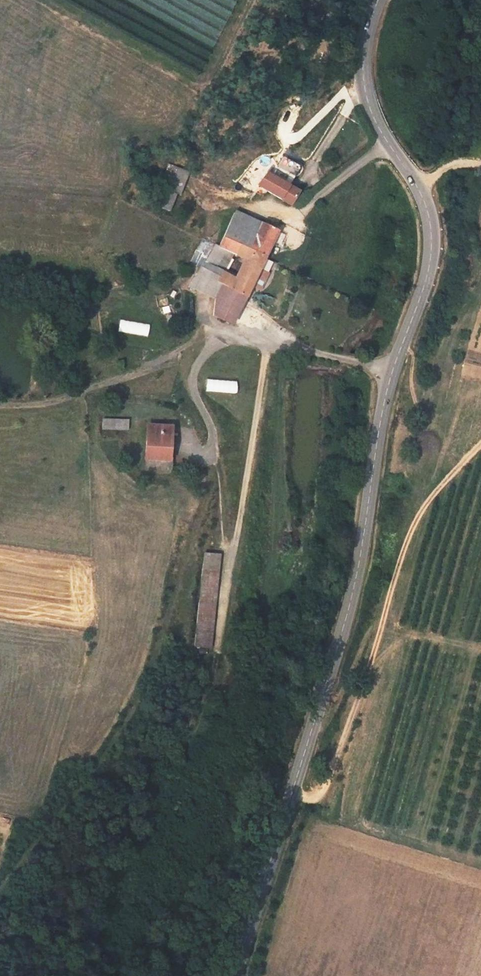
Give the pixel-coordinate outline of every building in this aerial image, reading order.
[(296,179),(279,169),(274,177),(291,187),(296,179)] [(259,187),(291,206),(300,192),(291,187),(274,177),(267,173),(259,187)] [(238,209),(230,221),(261,233),(266,222),(238,209)] [(230,221),(215,243),(222,246),(233,251),(236,243),(267,256),(281,228),(266,222),(261,233),(230,221)] [(246,258),(232,287),(226,301),(239,309),(252,283),(261,288),(269,273),(260,268),(267,256),(236,243),(233,251),(246,258)] [(190,284),(220,298),(226,301),(232,287),(197,271),(190,284)] [(226,301),(220,298),(217,315),(231,323),(239,309),(226,301)] [(236,392),(236,380),(206,380),(206,392),(236,392)] [(124,428),(124,418),(100,418),(100,428),(124,428)] [(149,457),(172,455),(171,424),(148,425),(149,457)] [(200,550),(200,565),(214,566),(214,551),(200,550)] [(212,642),(214,566),(200,565),(198,642),(212,642)]
